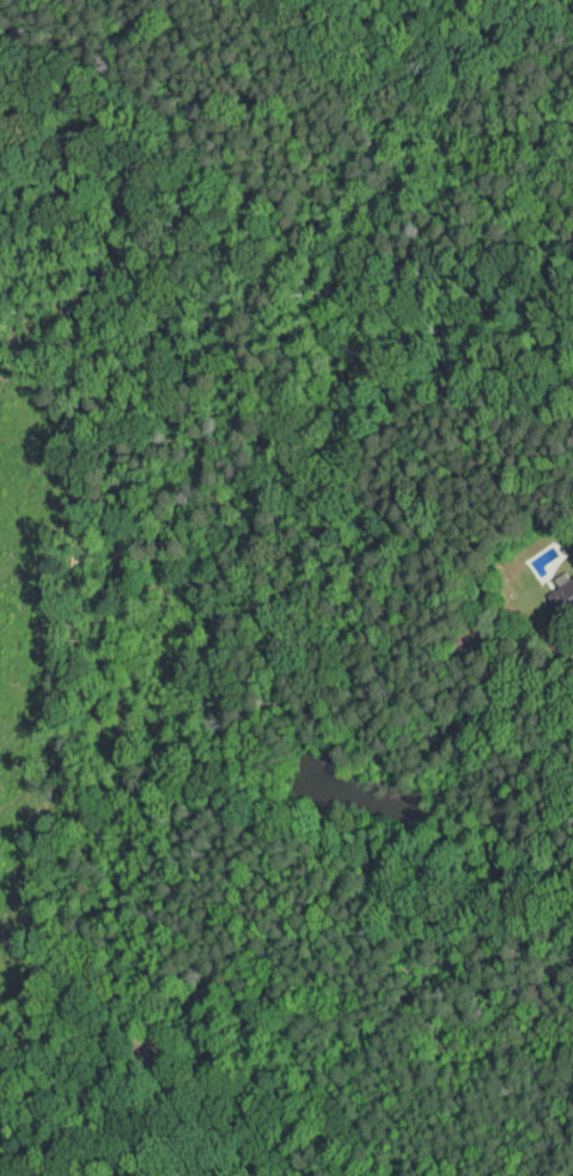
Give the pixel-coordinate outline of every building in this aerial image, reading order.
[(551,615),(572,599),(572,570),(568,562),(532,588),(551,615)]
